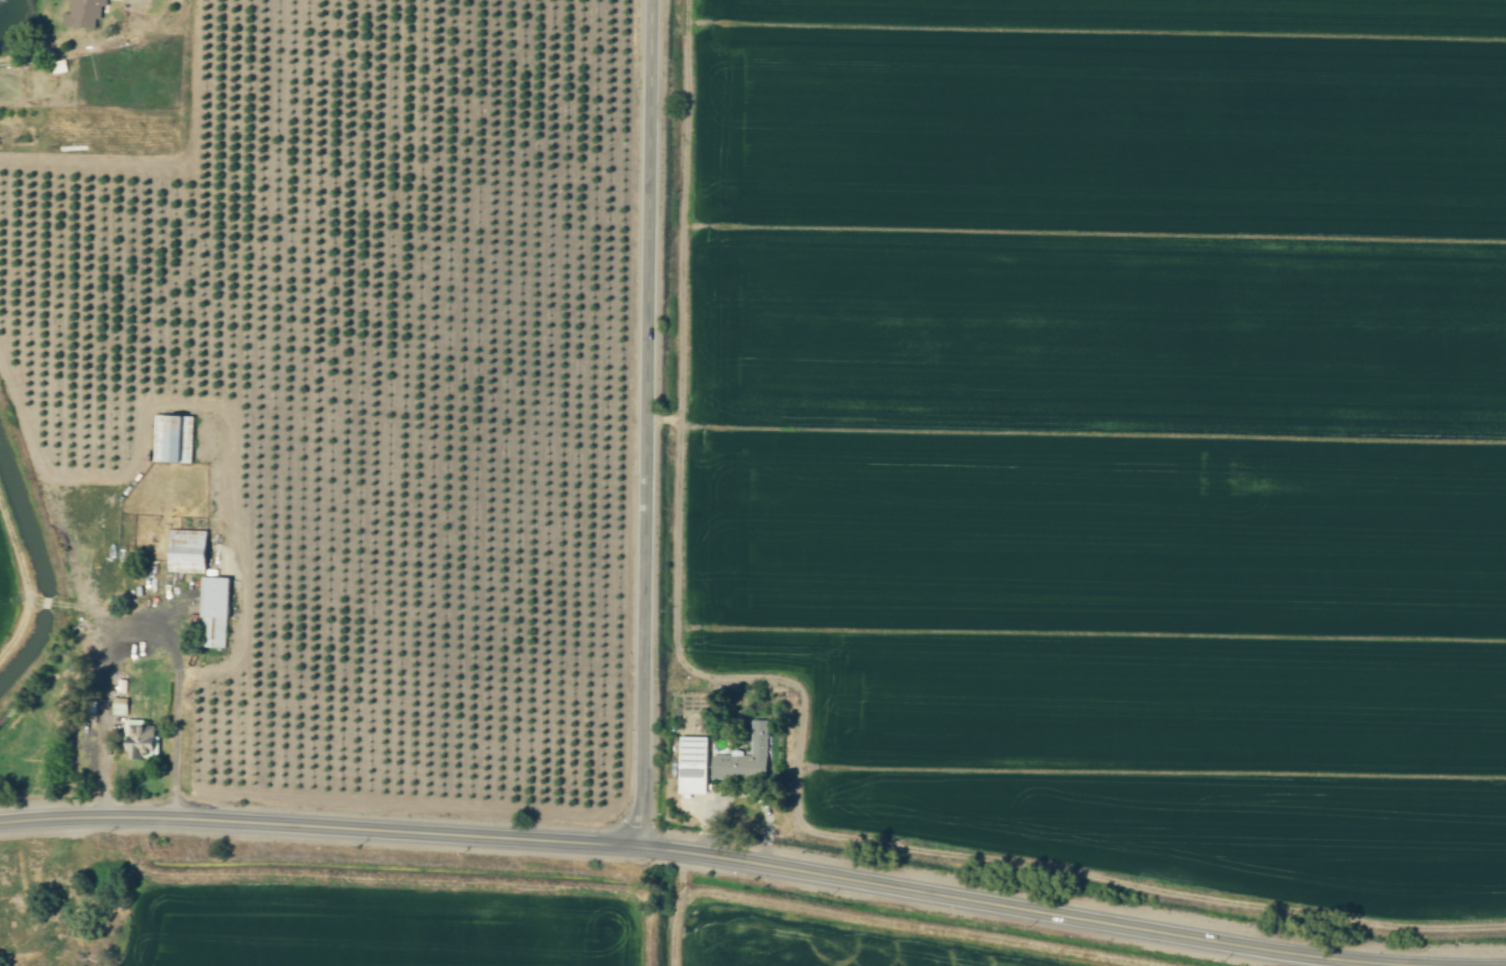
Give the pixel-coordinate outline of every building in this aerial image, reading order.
[(72,12),(67,16),(66,28),(79,28),(97,29),(98,22),(102,18),(103,9),(109,4),(109,0),(73,0),(72,12)] [(53,63),(55,75),(69,72),(67,61),(53,63)] [(156,462),(194,463),(196,416),(158,415),(156,462)] [(209,531),(172,531),(171,573),(208,574),(209,531)] [(229,649),(231,578),(205,577),(203,627),(218,628),(217,648),(229,649)] [(769,721),(753,720),(753,756),(744,756),(744,751),(733,751),(733,756),(714,755),(714,777),(769,778),(769,721)] [(130,759),(158,759),(157,726),(143,726),(143,721),(129,721),(130,759)] [(711,738),(683,737),(682,794),(709,795),(711,738)]
